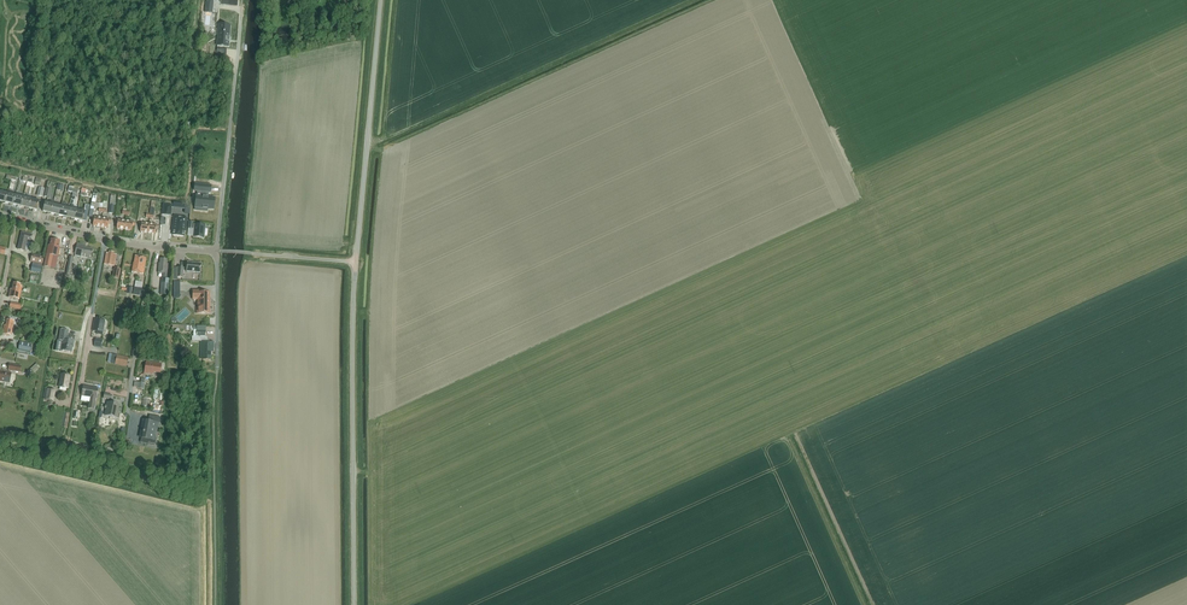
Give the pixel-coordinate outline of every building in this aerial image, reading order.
[(206,1),(204,13),(213,13),(213,8),(214,2),(206,1)] [(229,15),(233,12),(227,4),(223,7),(229,15)] [(217,40),(216,46),(228,47),(229,42),(230,38),(229,38),(230,28),(221,27),(220,40),(217,40)] [(195,184),(194,191),(197,192),(196,196),(199,197),(198,203),(196,203),(195,210),(200,210),(201,208),(213,209),(214,198),(206,197),(207,193),(209,193),(210,185),(195,184)] [(13,205),(15,195),(7,194),(5,203),(9,204),(9,205),(13,206),(13,205)] [(21,207),(23,197),(15,195),(13,205),(17,206),(17,207),(21,208),(21,207)] [(29,208),(31,199),(23,197),(21,207),(25,208),(25,209),(28,210),(29,208)] [(37,210),(39,201),(31,199),(29,208),(33,209),(33,211),(36,212),(37,210)] [(51,214),(53,204),(54,200),(51,199),(50,204),(45,202),(42,212),(47,213),(47,214),(50,215),(51,214)] [(66,217),(68,208),(66,207),(67,204),(62,203),(61,206),(58,216),(59,216),(63,217),(63,218),(66,219),(66,217)] [(58,216),(61,206),(53,204),(51,214),(55,215),(55,216),(58,217),(59,216),(58,216)] [(163,204),(162,215),(171,216),(172,205),(163,204)] [(74,219),(76,210),(68,208),(66,217),(71,218),(70,220),(74,221),(74,219)] [(82,221),(84,212),(76,210),(74,219),(79,220),(78,222),(82,223),(82,221)] [(91,217),(91,221),(93,221),(92,226),(100,227),(101,218),(91,217)] [(169,236),(180,237),(181,231),(182,231),(183,218),(169,217),(168,230),(170,230),(169,236)] [(101,218),(100,227),(108,228),(108,223),(110,223),(111,219),(101,218)] [(115,220),(115,224),(117,224),(116,229),(124,230),(125,221),(115,220)] [(125,221),(124,230),(131,231),(132,226),(134,226),(134,222),(125,221)] [(139,223),(138,227),(140,227),(140,232),(147,233),(148,224),(139,223)] [(148,224),(147,233),(155,234),(156,229),(158,229),(158,225),(148,224)] [(193,236),(193,237),(204,238),(204,235),(203,235),(204,229),(205,229),(205,225),(194,224),(194,228),(193,236)] [(30,242),(32,235),(22,233),(20,240),(21,240),(19,250),(24,251),(25,250),(27,241),(30,242)] [(44,266),(44,267),(47,267),(50,268),(53,255),(58,256),(60,247),(58,247),(59,241),(51,239),(49,246),(48,246),(44,266)] [(86,245),(76,244),(74,255),(89,258),(89,256),(91,256),(92,249),(85,247),(86,245)] [(106,253),(104,264),(113,266),(115,266),(117,255),(115,254),(113,254),(113,252),(108,252),(108,253),(106,253)] [(32,262),(30,271),(40,273),(43,257),(32,254),(30,262),(32,262)] [(143,274),(146,258),(135,256),(134,263),(133,263),(131,272),(143,274)] [(166,274),(167,265),(166,264),(167,259),(160,259),(159,264),(158,264),(158,273),(162,273),(166,274)] [(200,273),(201,264),(187,262),(186,272),(200,273)] [(184,278),(184,268),(179,267),(179,268),(174,267),(173,277),(174,277),(173,280),(177,280),(178,277),(184,278)] [(121,269),(114,268),(112,278),(119,279),(121,269)] [(162,278),(161,278),(160,295),(167,296),(169,278),(166,278),(162,278)] [(19,299),(21,290),(19,290),(20,285),(13,284),(12,290),(10,290),(9,297),(19,299)] [(133,287),(132,294),(134,294),(134,295),(140,296),(142,288),(135,287),(135,288),(133,287)] [(210,313),(210,292),(205,292),(205,290),(193,290),(193,300),(198,300),(197,308),(196,308),(196,313),(210,313)] [(96,331),(97,331),(98,331),(103,332),(105,321),(101,320),(102,318),(97,317),(97,319),(94,319),(92,330),(96,331)] [(11,335),(14,320),(7,319),(6,326),(4,325),(2,334),(11,335)] [(74,340),(67,339),(68,330),(61,329),(59,340),(62,341),(61,351),(71,353),(73,345),(74,340)] [(95,338),(93,346),(101,348),(102,340),(95,338)] [(214,342),(200,341),(199,359),(202,359),(202,360),(210,360),(211,352),(213,352),(214,342)] [(31,344),(20,342),(18,349),(30,352),(31,344)] [(116,355),(115,364),(126,366),(128,358),(116,355)] [(160,373),(161,364),(145,362),(144,372),(153,374),(153,372),(160,373)] [(9,365),(8,371),(20,373),(21,367),(9,365)] [(9,383),(11,374),(0,371),(0,382),(9,383)] [(59,387),(67,389),(70,376),(61,374),(59,387)] [(96,398),(97,388),(83,386),(82,396),(90,397),(88,408),(93,409),(95,398),(96,398)] [(53,401),(55,390),(46,389),(44,400),(53,401)] [(105,391),(103,398),(111,400),(112,392),(105,391)] [(119,418),(119,414),(120,413),(117,412),(119,405),(108,403),(105,416),(119,418)] [(157,423),(159,424),(160,417),(149,415),(148,421),(143,420),(141,426),(145,427),(144,432),(140,431),(139,437),(148,439),(147,442),(155,443),(156,438),(154,438),(157,423)]
